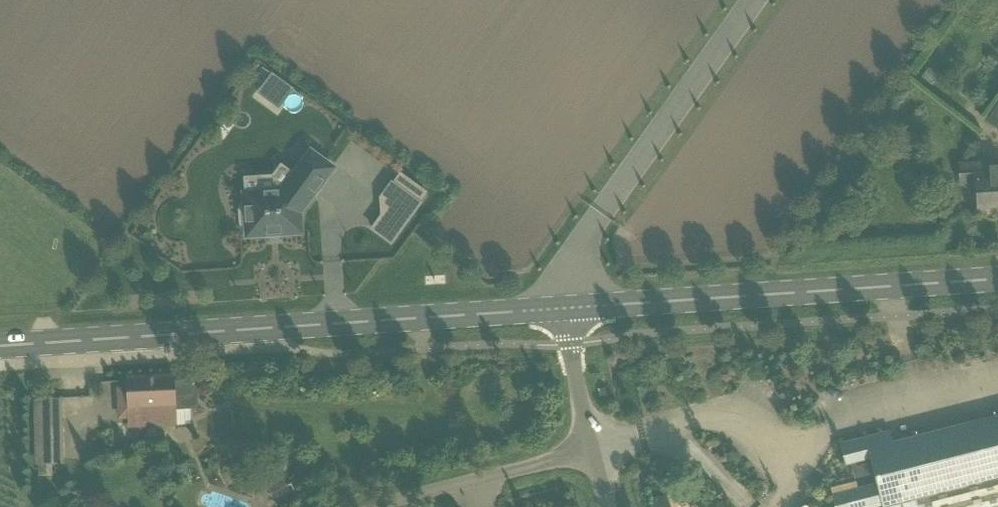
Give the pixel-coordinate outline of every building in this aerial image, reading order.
[(994,67),(997,61),(997,57),(992,53),(986,62),(994,67)] [(931,86),(939,75),(929,68),(921,78),(931,86)] [(986,122),(997,130),(997,106),(986,122)] [(970,145),(965,155),(974,159),(978,149),(970,145)] [(301,214),(334,169),(311,152),(287,185),(282,191),(244,195),(245,202),(240,208),(241,225),(247,231),(247,238),(302,234),(301,214)] [(997,169),(997,163),(959,166),(960,185),(976,183),(978,209),(997,208),(997,169)] [(389,243),(419,202),(395,184),(364,225),(389,243)] [(175,381),(175,377),(128,379),(131,429),(177,426),(176,411),(199,409),(198,387),(190,380),(175,381)] [(34,400),(35,446),(63,445),(62,399),(34,400)] [(997,480),(997,417),(888,445),(885,433),(841,445),(846,467),(851,466),(854,480),(875,475),(877,484),(832,495),(835,506),(890,506),(997,480)] [(53,477),(53,465),(38,465),(38,477),(53,477)] [(293,500),(297,498),(291,486),(287,488),(283,480),(268,487),(278,506),(293,500)] [(890,506),(997,506),(997,480),(890,506)]
